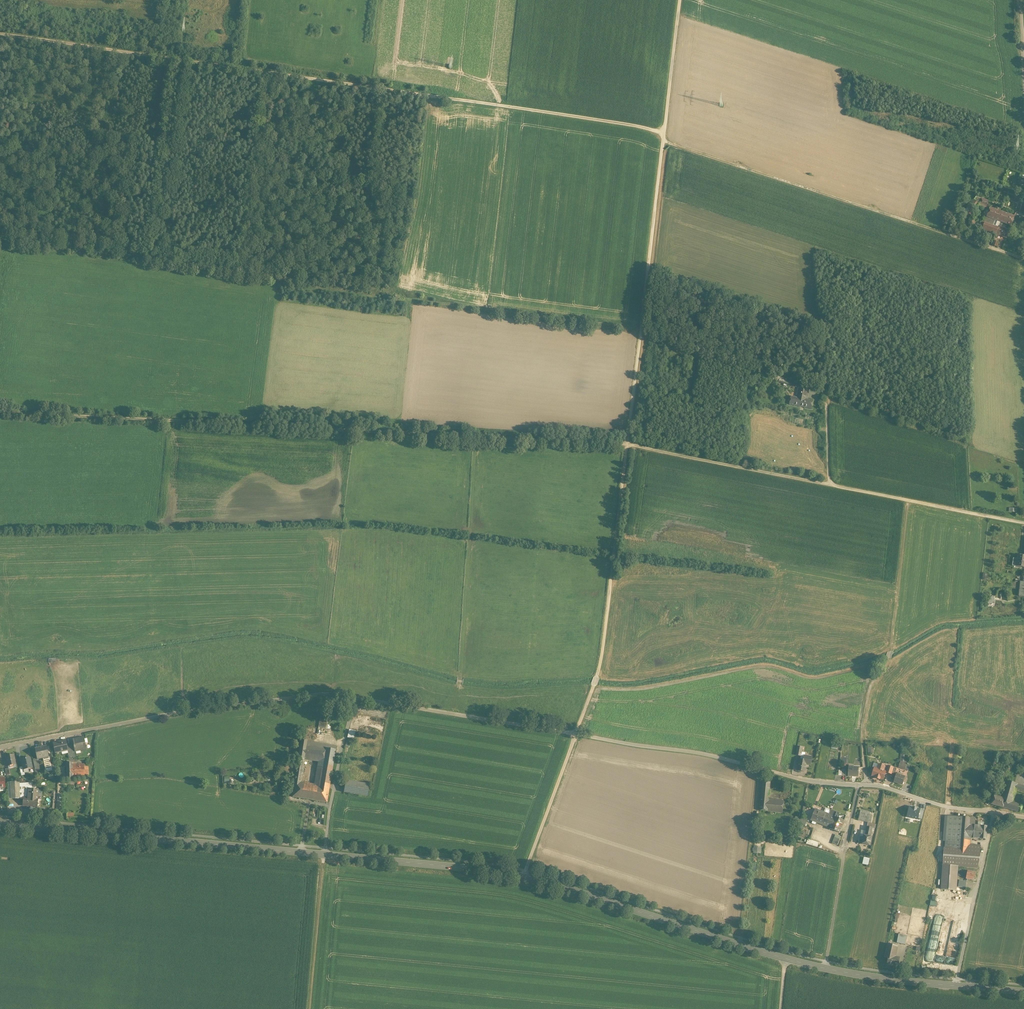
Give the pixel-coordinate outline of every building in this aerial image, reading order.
[(1015,223),(1018,215),(994,207),(996,201),(980,196),(970,207),(976,211),(983,203),(991,206),(988,214),(1015,223)] [(1013,230),(988,221),(985,228),(1011,237),(1013,230)] [(808,390),(800,388),(800,390),(799,396),(800,396),(800,398),(806,399),(806,397),(808,398),(809,391),(807,391),(808,390)] [(800,398),(791,396),(789,404),(812,409),(813,401),(800,398)] [(328,717),(320,716),(319,728),(326,729),(328,717)] [(348,737),(354,739),(356,730),(350,729),(348,737)] [(84,737),(73,740),(74,744),(75,751),(76,751),(86,749),(84,737)] [(302,739),(298,760),(304,760),(304,759),(307,740),(302,739)] [(66,741),(58,742),(53,743),(56,753),(68,750),(67,746),(66,740),(65,740),(66,741)] [(336,746),(311,741),(308,760),(318,762),(317,768),(332,770),(336,746)] [(47,746),(35,749),(37,759),(44,757),(45,757),(45,756),(49,755),(47,746)] [(14,755),(6,757),(8,766),(16,764),(14,755)] [(805,768),(806,764),(811,765),(812,757),(807,756),(805,756),(804,760),(800,759),(799,763),(798,771),(805,772),(805,768)] [(30,758),(21,760),(23,767),(24,770),(29,769),(32,768),(30,758)] [(902,760),(899,767),(906,770),(909,763),(902,760)] [(84,764),(73,764),(73,780),(76,780),(76,778),(84,778),(84,775),(84,767),(84,764)] [(877,769),(875,768),(872,776),(876,777),(876,778),(879,779),(880,778),(883,780),(886,772),(885,772),(886,772),(884,771),(885,766),(884,766),(884,765),(881,764),(879,765),(879,764),(877,769)] [(303,767),(297,766),(295,782),(300,783),(303,767)] [(859,768),(849,767),(848,776),(858,777),(859,768)] [(332,770),(317,768),(314,785),(329,788),(332,770)] [(991,779),(1005,783),(1006,781),(1007,777),(993,773),(991,779)] [(905,777),(896,774),(894,782),(903,785),(905,777)] [(1015,783),(1018,784),(1023,786),(1023,775),(1017,774),(1015,783)] [(370,784),(346,780),(344,792),(368,796),(370,784)] [(20,781),(8,782),(8,798),(24,799),(24,797),(28,798),(29,789),(32,789),(32,783),(28,783),(23,783),(20,784),(20,781)] [(761,798),(769,799),(770,781),(762,781),(761,798)] [(1013,802),(1016,791),(1018,784),(1015,783),(1006,781),(1005,783),(1001,798),(1001,799),(1013,802)] [(300,783),(295,782),(292,797),(295,797),(308,799),(310,785),(300,783)] [(329,788),(314,785),(312,800),(327,803),(329,788)] [(32,789),(29,789),(28,798),(24,797),(24,799),(23,806),(38,807),(39,796),(39,792),(39,790),(34,789),(32,789)] [(1013,802),(1001,799),(1001,798),(994,796),(992,804),(1003,807),(1011,810),(1016,811),(1018,804),(1013,802)] [(769,799),(761,798),(760,810),(768,811),(769,799)] [(769,798),(768,811),(787,813),(788,800),(769,798)] [(907,816),(921,819),(923,807),(910,804),(907,816)] [(830,828),(835,817),(815,809),(811,820),(830,828)] [(859,820),(870,822),(870,819),(872,819),(873,818),(871,817),(872,812),(861,810),(859,820)] [(976,818),(947,816),(945,849),(944,849),(943,865),(958,866),(977,868),(980,859),(980,855),(980,846),(968,845),(968,848),(964,847),(965,837),(969,838),(974,838),(975,825),(975,826),(976,818)] [(840,819),(835,817),(830,829),(839,833),(844,821),(840,819)] [(975,826),(975,825),(974,838),(986,839),(987,827),(975,826)] [(833,842),(839,845),(842,836),(837,834),(833,842)] [(871,837),(865,835),(865,834),(864,834),(863,838),(862,840),(862,844),(870,846),(872,837),(871,837)] [(958,866),(943,865),(941,889),(956,890),(958,866)] [(976,872),(968,871),(966,879),(974,881),(976,872)] [(966,888),(967,881),(960,880),(959,887),(966,888)] [(945,964),(946,956),(955,958),(961,930),(952,928),(954,920),(934,916),(926,960),(945,964)] [(909,935),(901,933),(899,943),(906,945),(909,935)] [(897,946),(888,944),(885,957),(889,958),(889,956),(895,957),(897,946)] [(895,957),(889,956),(889,958),(888,965),(898,967),(899,958),(895,957)]
